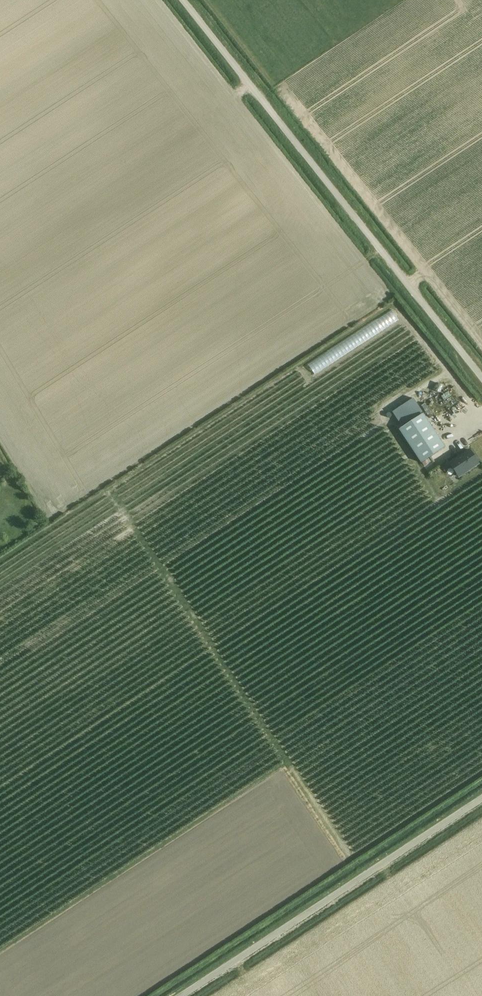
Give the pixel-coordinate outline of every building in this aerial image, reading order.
[(449,390),(459,406),(467,401),(456,386),(449,390)] [(423,414),(399,429),(421,463),(445,447),(423,414)] [(459,477),(479,464),(469,450),(450,463),(459,477)]
